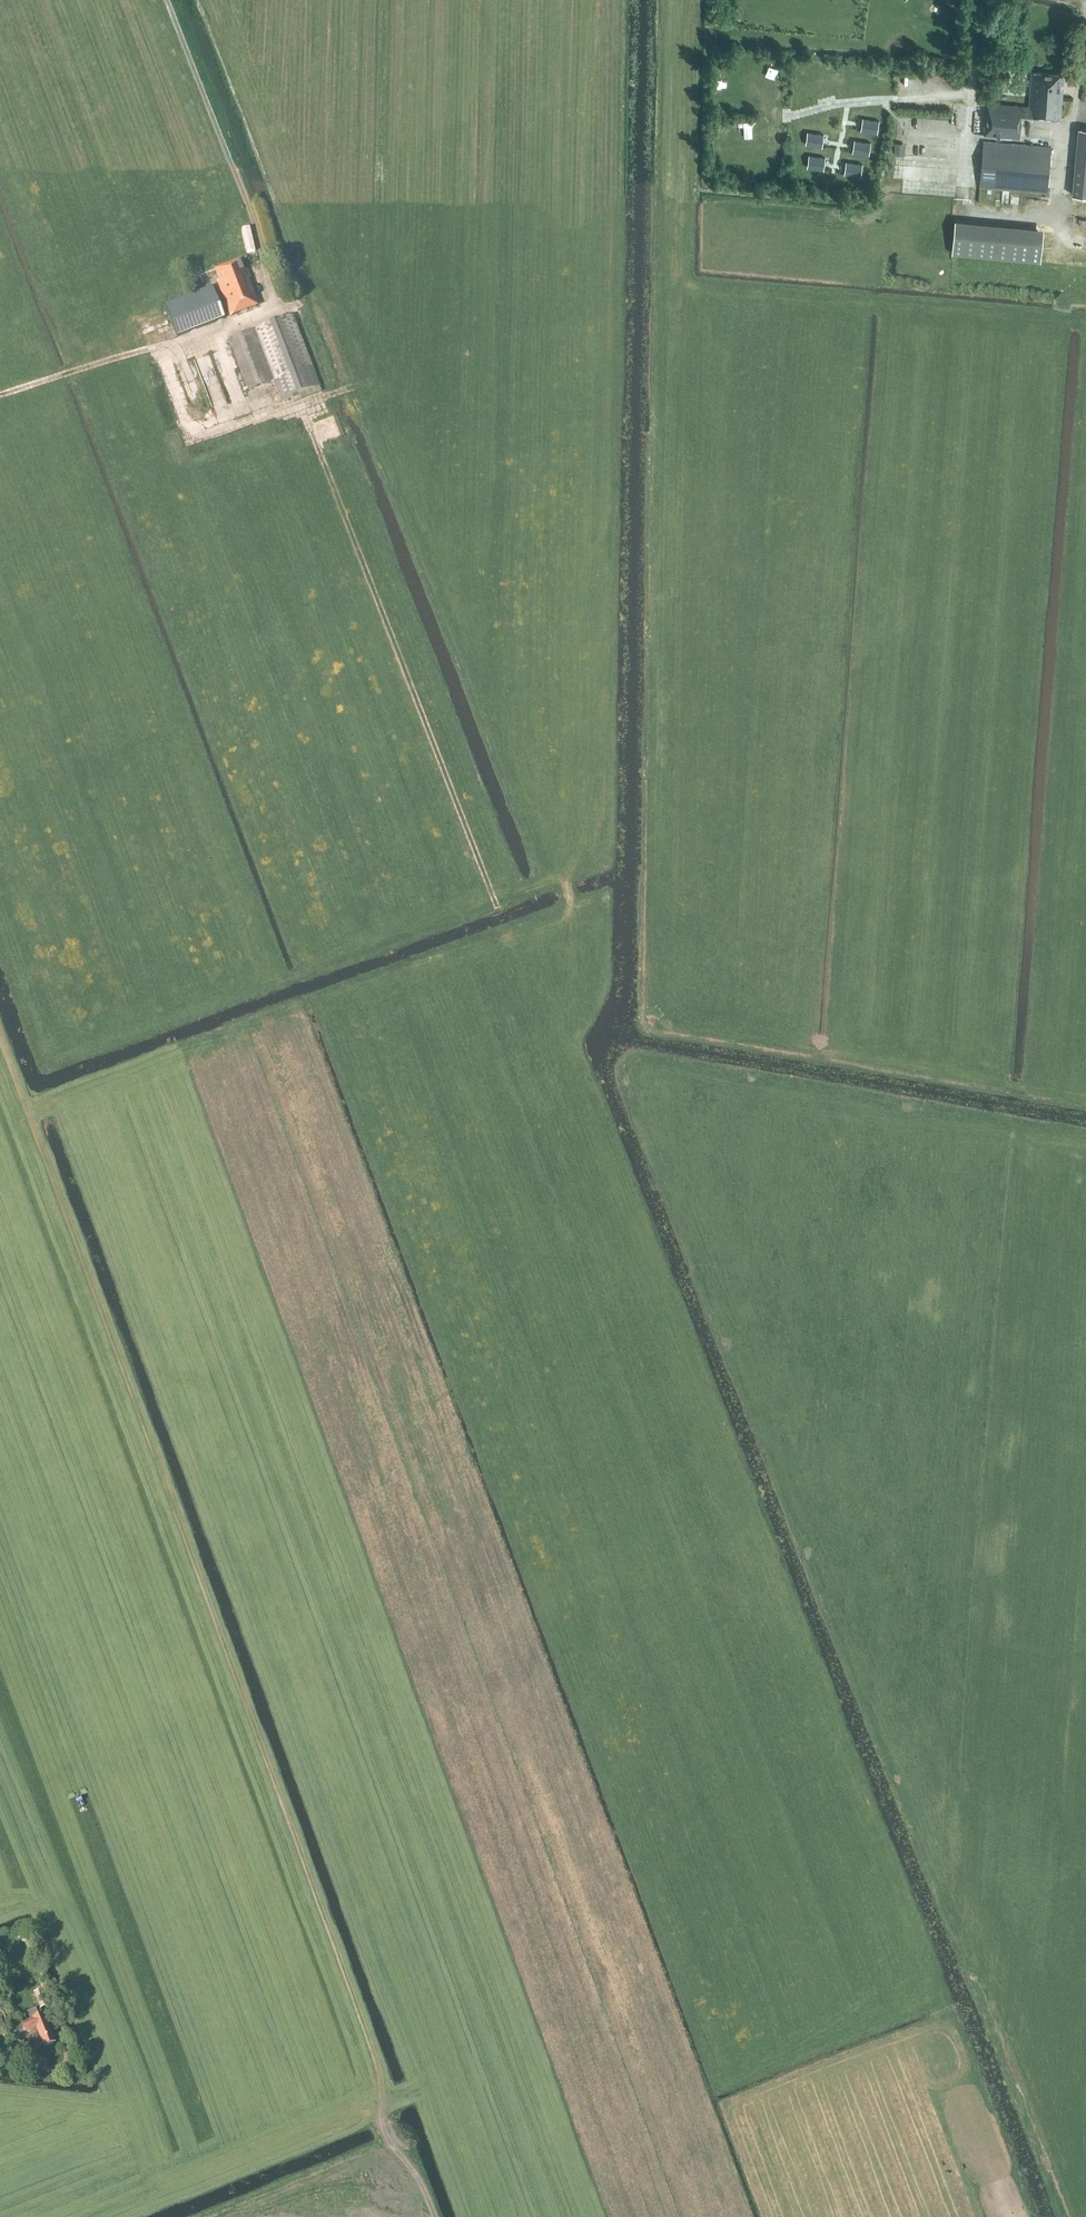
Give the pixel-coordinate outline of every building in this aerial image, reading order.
[(990,67),(989,76),(997,76),(997,68),(990,67)] [(985,103),(982,136),(1018,139),(1020,117),(1060,121),(1063,90),(1061,90),(1062,85),(1064,85),(1065,74),(1031,71),(1028,107),(985,103)] [(879,121),(863,118),(861,130),(877,133),(879,121)] [(1078,128),(1072,195),(1085,196),(1085,129),(1078,128)] [(824,134),(807,132),(806,144),(822,147),(824,134)] [(871,142),(855,140),(853,152),(869,155),(871,142)] [(1050,148),(982,142),(978,187),(1045,194),(1050,148)] [(904,143),(896,143),(895,155),(903,155),(904,143)] [(825,158),(809,155),(807,167),(823,170),(825,158)] [(862,164),(846,162),(844,174),(860,176),(862,164)] [(1040,262),(1043,235),(954,226),(952,253),(1040,262)] [(260,305),(253,286),(247,272),(245,272),(241,261),(216,270),(220,282),(218,282),(231,316),(260,305)] [(217,282),(211,284),(214,293),(220,291),(217,282)] [(225,319),(216,295),(169,313),(178,337),(225,319)] [(274,380),(274,382),(282,402),(299,395),(301,400),(322,392),(320,387),(293,316),(229,340),(249,390),(274,380)] [(49,2006),(42,1989),(34,1993),(40,2009),(49,2006)] [(12,2028),(14,2033),(24,2029),(28,2032),(29,2031),(29,2032),(37,2028),(39,2032),(38,2032),(41,2039),(42,2039),(45,2046),(55,2042),(51,2035),(52,2034),(43,2013),(33,2018),(34,2019),(12,2028)]
